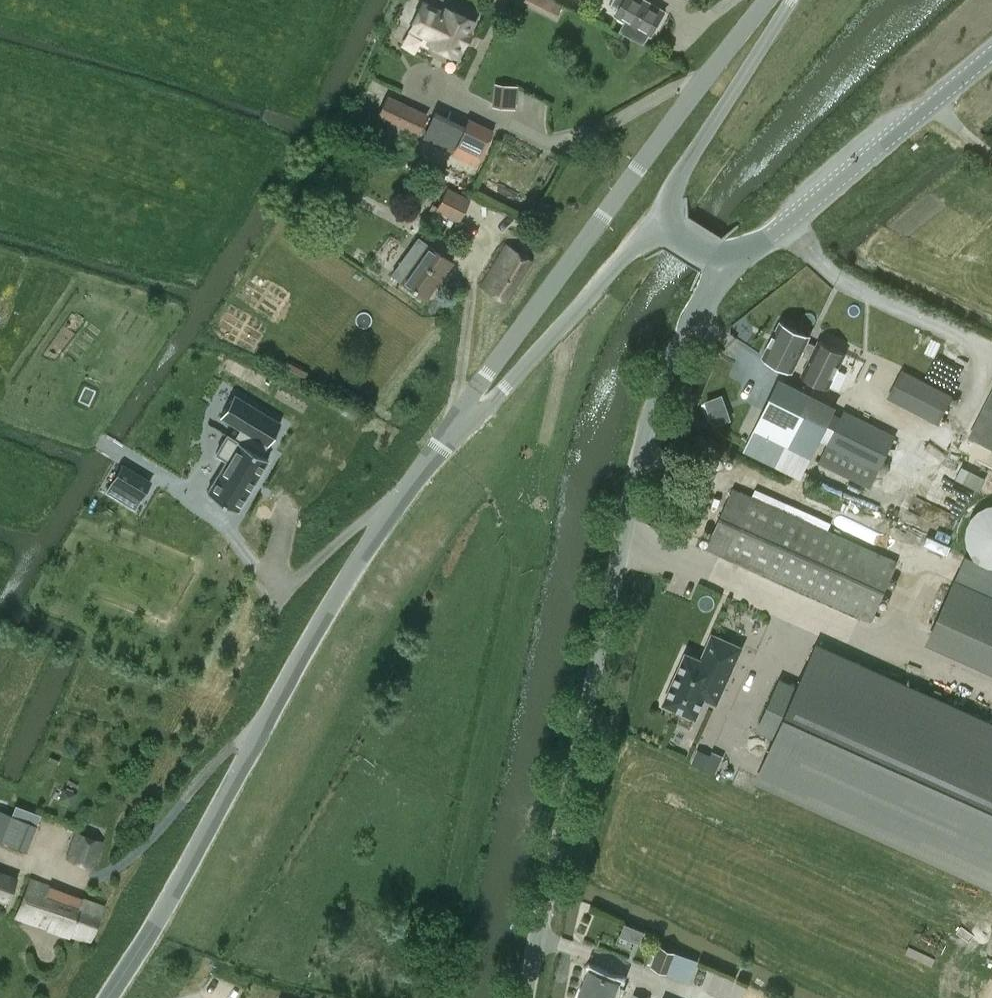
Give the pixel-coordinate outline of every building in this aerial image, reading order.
[(563,5),(553,0),(545,0),(543,5),(559,13),(563,5)] [(626,20),(620,29),(644,43),(649,33),(652,35),(665,11),(647,0),(615,0),(613,3),(621,8),(617,15),(626,20)] [(430,43),(455,55),(472,20),(446,8),(444,13),(422,3),(410,28),(415,30),(415,33),(422,36),(425,34),(432,38),(430,43)] [(514,107),(516,87),(502,85),(500,106),(514,107)] [(417,135),(427,113),(387,94),(377,116),(417,135)] [(480,156),(487,139),(483,137),(488,126),(469,117),(452,151),(476,163),(480,156)] [(307,187),(305,193),(312,196),(315,191),(307,187)] [(458,221),(469,198),(447,187),(435,209),(458,221)] [(427,298),(452,262),(426,243),(400,279),(427,298)] [(505,302),(531,261),(507,245),(481,286),(505,302)] [(782,320),(764,356),(793,370),(810,334),(782,320)] [(807,341),(800,354),(811,359),(802,376),(828,389),(846,353),(820,340),(817,346),(807,341)] [(953,395),(902,368),(887,397),(938,423),(953,395)] [(780,378),(755,430),(812,457),(837,405),(780,378)] [(972,434),(991,443),(991,393),(972,434)] [(237,510),(268,458),(261,454),(281,422),(234,394),(221,416),(240,428),(234,438),(227,434),(216,452),(226,459),(207,491),(237,510)] [(818,462),(869,488),(895,434),(845,409),(818,462)] [(265,449),(272,454),(286,434),(280,429),(265,449)] [(112,481),(140,498),(150,480),(123,464),(112,481)] [(983,488),(989,475),(966,464),(960,477),(983,488)] [(707,547),(872,620),(898,561),(734,488),(707,547)] [(990,504),(987,505),(984,506),(982,507),(980,509),(977,510),(975,512),(974,514),(972,517),(970,519),(969,521),(968,524),(967,527),(967,529),(966,532),(966,535),(967,538),(967,541),(968,543),(969,546),(970,548),(971,551),(972,553),(974,555),(976,557),(978,559),(980,561),(983,562),(985,564),(988,565),(991,565),(991,566),(991,503),(990,504)] [(951,586),(927,640),(962,656),(986,601),(951,586)] [(687,652),(664,702),(696,717),(711,684),(723,689),(742,646),(713,633),(705,651),(707,652),(703,660),(687,652)] [(991,882),(991,726),(816,647),(799,686),(781,678),(757,730),(776,738),(758,777),(991,882)] [(718,772),(726,756),(702,745),(695,761),(718,772)] [(62,788),(58,799),(69,803),(73,792),(62,788)] [(3,842),(28,850),(37,824),(11,816),(3,842)] [(93,866),(102,841),(77,833),(68,858),(93,866)] [(17,877),(0,871),(0,896),(8,899),(17,877)] [(16,915),(91,942),(104,906),(31,878),(16,915)] [(660,945),(651,966),(691,982),(699,960),(660,945)] [(618,985),(620,981),(592,969),(580,997),(622,997),(626,988),(618,985)]
